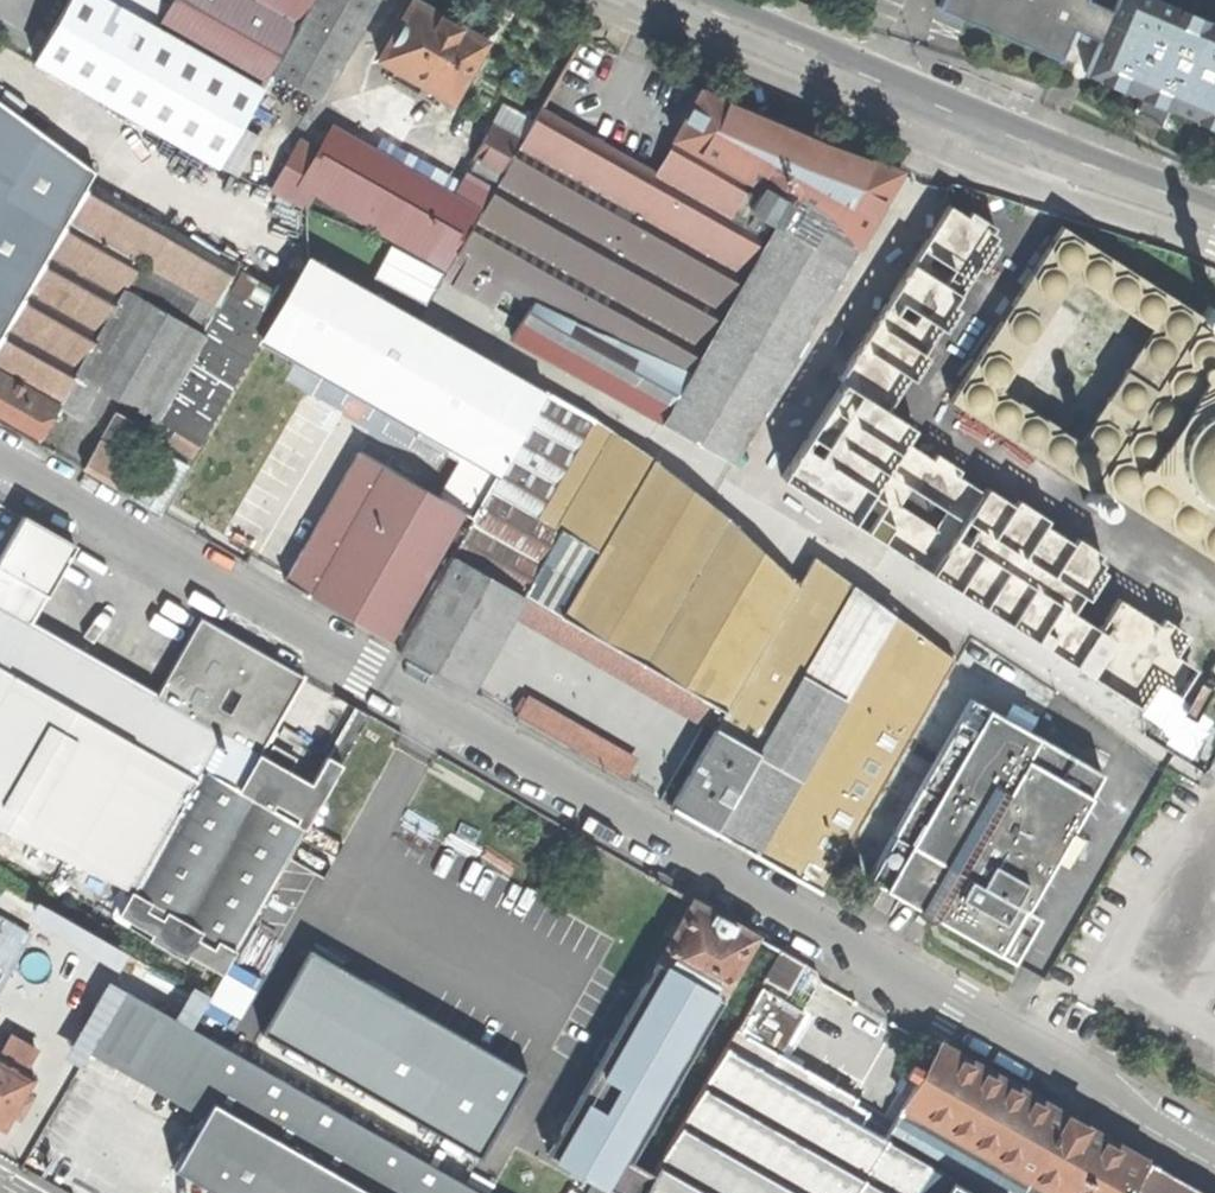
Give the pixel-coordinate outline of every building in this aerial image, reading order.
[(322,99),(378,0),(172,0),(171,1),(170,0),(69,0),(37,57),(217,160),(268,68),(322,99)] [(484,38),(461,24),(463,20),(463,15),(461,10),(456,5),(450,3),(442,4),(436,10),(419,0),(411,0),(378,55),(393,65),(388,73),(429,98),(434,89),(450,98),(484,38)] [(1062,59),(1074,28),(1102,40),(1115,8),(1096,0),(942,0),(940,5),(1001,32),(1062,59)] [(1115,8),(1102,40),(1087,76),(1135,96),(1127,114),(1143,120),(1157,126),(1164,109),(1214,131),(1214,23),(1162,0),(1119,0),(1115,8)] [(510,336),(725,460),(737,441),(740,443),(902,165),(817,140),(792,129),(696,87),(654,171),(539,107),(535,114),(521,138),(501,171),(478,211),(447,267),(490,285),(494,278),(531,300),(510,336)] [(96,169),(0,99),(0,337),(90,179),(96,169)] [(506,99),(492,121),(521,138),(535,114),(506,99)] [(472,155),(501,171),(521,138),(492,121),(472,155)] [(447,267),(478,211),(447,194),(329,127),(316,147),(295,181),(277,171),(266,189),(303,205),(310,189),(447,267)] [(296,136),(277,171),(295,181),(316,147),(296,136)] [(472,155),(447,194),(478,211),(501,171),(472,155)] [(90,179),(0,337),(0,419),(8,424),(37,440),(57,403),(80,417),(98,386),(75,373),(123,290),(204,336),(157,417),(169,424),(159,439),(189,457),(258,336),(296,270),(270,249),(256,272),(90,179)] [(461,450),(495,470),(542,388),(303,255),(296,270),(258,336),(461,450)] [(98,386),(157,417),(204,336),(123,290),(75,373),(98,386)] [(560,527),(599,549),(650,455),(542,388),(495,470),(486,486),(560,527)] [(147,435),(112,416),(83,466),(102,477),(129,492),(146,463),(135,457),(147,435)] [(189,464),(163,448),(136,495),(161,510),(189,464)] [(459,510),(470,516),(480,497),(456,484),(445,501),(357,450),(286,578),(333,606),(387,638),(459,510)] [(486,486),(495,470),(461,450),(446,479),(456,484),(480,497),(486,486)] [(754,852),(820,890),(952,657),(811,556),(795,582),(739,528),(713,505),(650,455),(599,549),(562,615),(722,706),(667,802),(754,852)] [(471,689),(560,527),(486,486),(480,497),(470,516),(396,647),(434,668),(471,689)] [(131,888),(269,653),(233,633),(201,615),(155,692),(108,665),(115,653),(97,643),(90,655),(29,617),(73,542),(22,512),(18,519),(11,516),(4,527),(10,531),(0,548),(0,824),(131,888)] [(115,915),(218,975),(256,907),(331,777),(343,759),(326,750),(324,749),(308,776),(260,748),(304,673),(269,653),(131,888),(115,915)] [(955,924),(1014,958),(1040,913),(1024,904),(1051,855),(1067,863),(1084,832),(1068,824),(1099,770),(968,697),(868,875),(955,924)] [(355,702),(326,750),(343,759),(371,711),(355,702)] [(353,790),(331,777),(256,907),(277,920),(353,790)] [(780,947),(724,914),(694,896),(550,1148),(598,1176),(593,1183),(589,1191),(579,1188),(577,1192),(629,1192),(614,1184),(720,994),(746,1008),(758,986),(763,977),(780,947)] [(236,972),(365,1048),(409,975),(358,944),(344,966),(325,954),(268,920),(236,972)] [(14,942),(0,932),(0,967),(14,942)] [(780,947),(763,977),(787,991),(792,984),(797,987),(805,974),(800,969),(804,961),(780,947)] [(122,986),(107,1011),(96,1031),(208,1097),(235,1050),(122,986)] [(746,1008),(733,1030),(775,1055),(802,1009),(758,986),(746,1008)] [(51,1030),(84,1050),(96,1031),(107,1011),(74,987),(51,1030)] [(1031,1175),(1061,1192),(1127,1192),(1147,1158),(1007,1077),(940,1039),(885,1136),(724,1047),(643,1192),(1021,1192),(1031,1175)] [(4,1125),(34,1072),(22,1065),(28,1055),(12,1047),(7,1057),(0,1054),(0,1123),(4,1125)] [(235,1050),(208,1097),(172,1164),(222,1192),(374,1192),(402,1145),(235,1050)] [(407,1145),(402,1145),(374,1192),(490,1192),(407,1145)] [(1147,1158),(1127,1192),(1209,1192),(1147,1158)]
